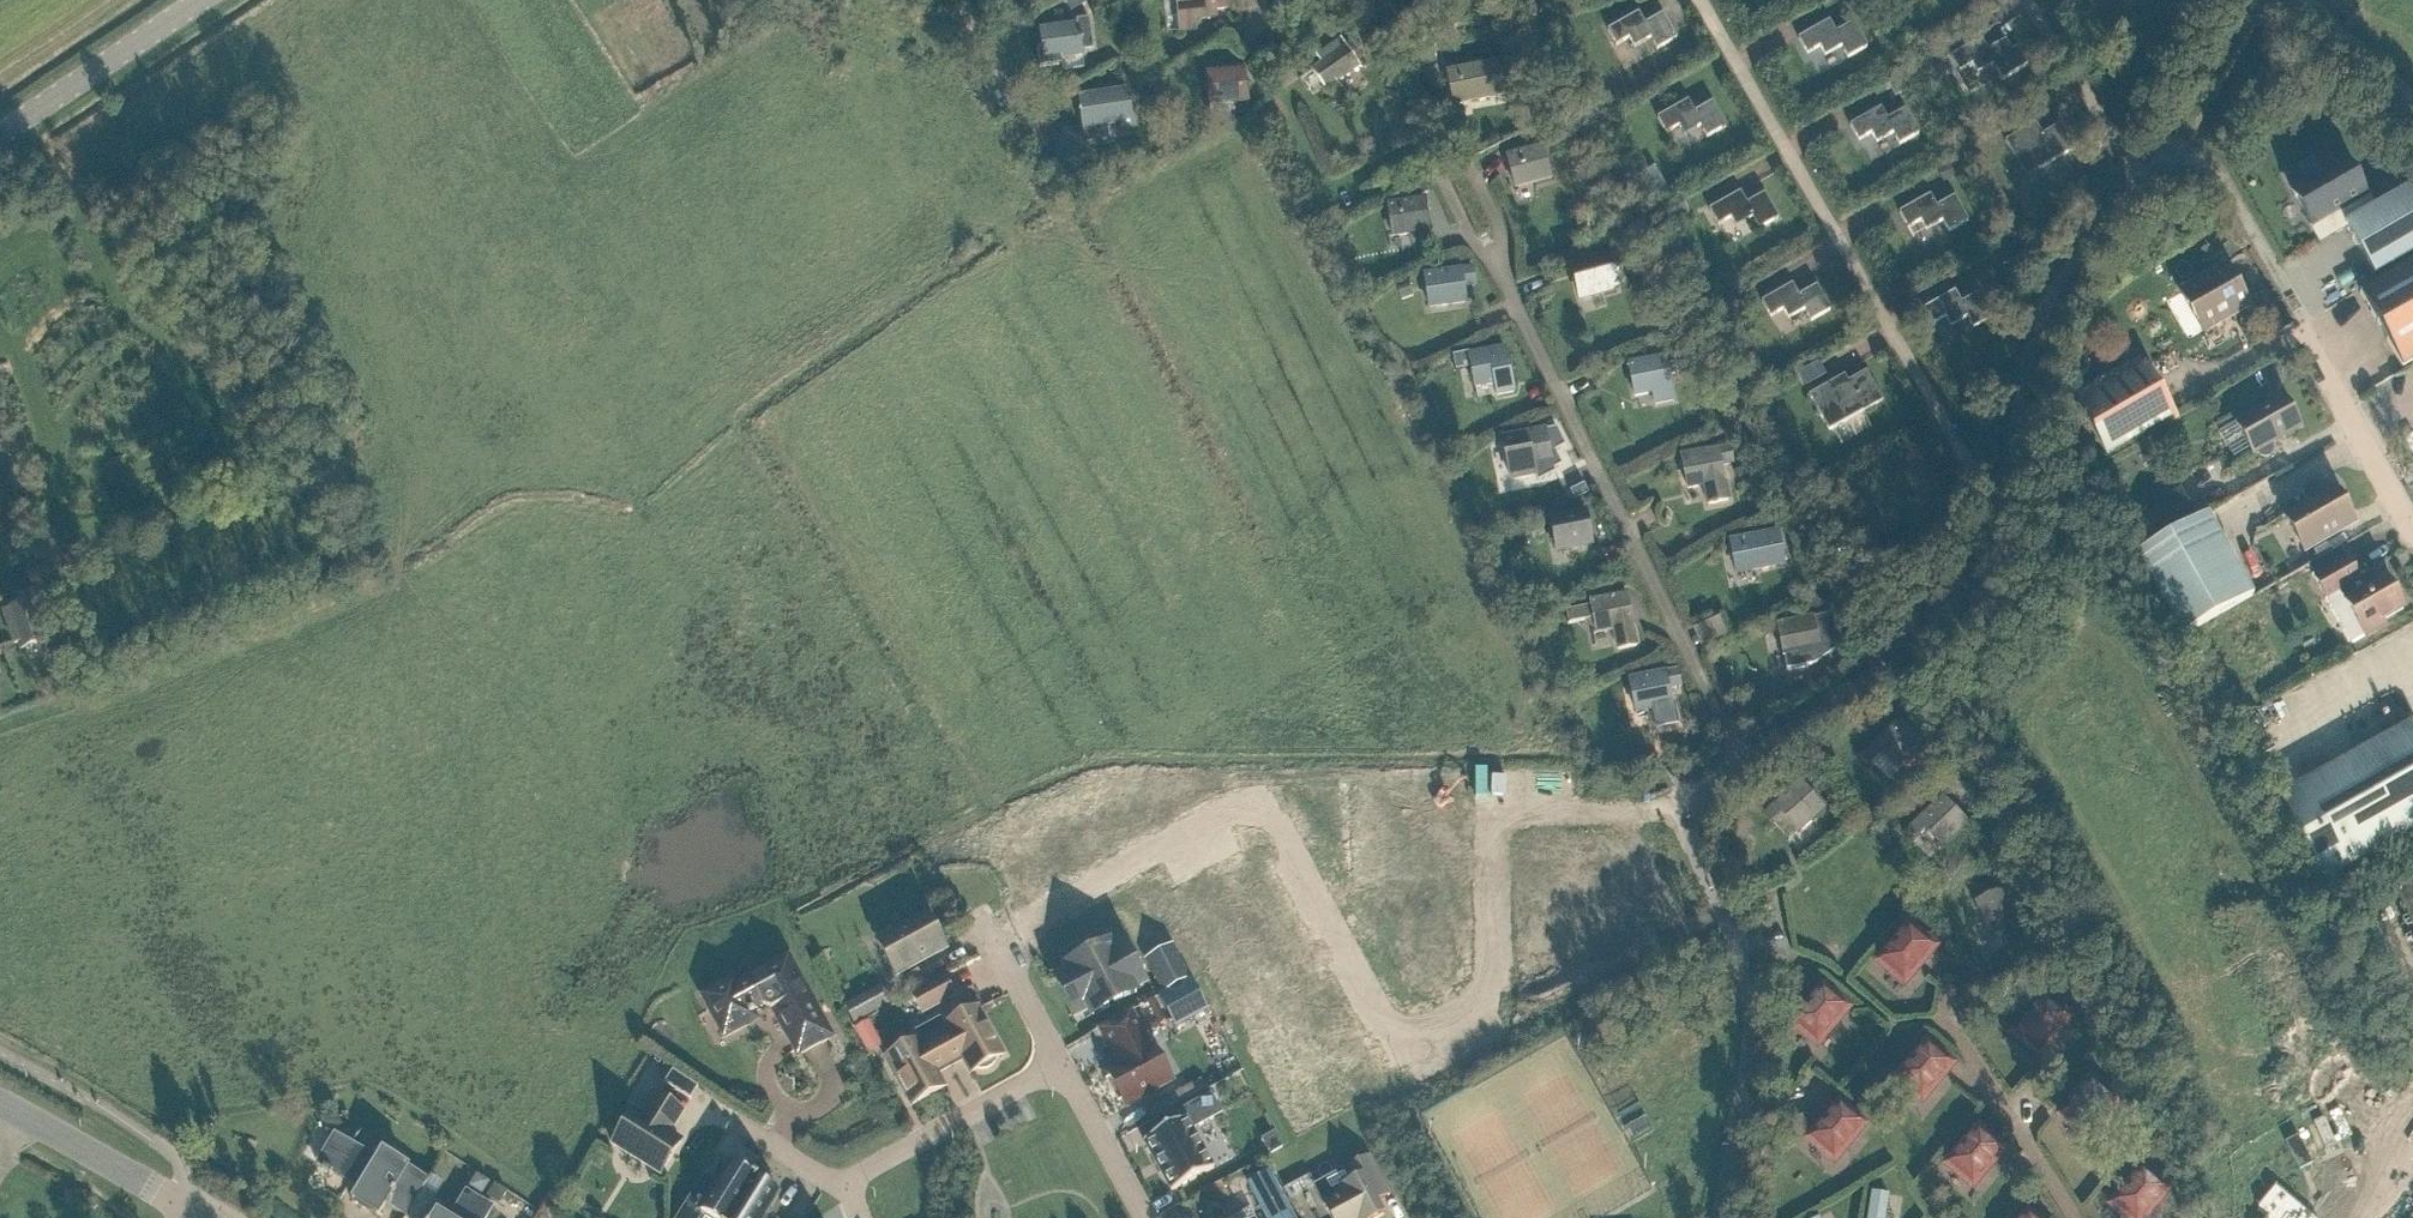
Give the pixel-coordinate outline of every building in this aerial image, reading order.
[(1066,1),(1071,12),(1086,4),(1084,0),(1068,0),(1066,1)] [(1178,21),(1179,33),(1197,31),(1196,20),(1217,18),(1216,11),(1229,10),(1228,0),(1176,0),(1178,21)] [(1478,18),(1470,0),(1456,0),(1465,23),(1478,18)] [(1478,18),(1493,12),(1488,0),(1470,0),(1478,18)] [(1569,14),(1559,10),(1554,24),(1564,28),(1569,14)] [(1639,14),(1608,31),(1617,46),(1629,38),(1634,47),(1650,39),(1657,50),(1675,40),(1661,15),(1645,24),(1639,14)] [(1079,27),(1042,32),(1044,49),(1039,50),(1041,69),(1064,66),(1063,60),(1085,57),(1084,50),(1095,48),(1092,21),(1079,22),(1079,27)] [(1830,23),(1800,40),(1808,56),(1822,49),(1827,57),(1842,49),(1848,61),(1867,51),(1852,23),(1836,33),(1830,23)] [(1320,61),(1310,69),(1324,88),(1335,80),(1336,82),(1359,65),(1352,56),(1359,51),(1351,41),(1345,46),(1340,40),(1317,58),(1320,61)] [(2016,49),(2010,53),(2004,43),(1988,52),(1981,41),(1952,58),(1961,73),(1971,67),(1977,76),(1992,67),(2001,82),(2026,67),(2016,49)] [(1438,62),(1432,51),(1416,59),(1422,70),(1438,62)] [(1934,59),(1926,65),(1933,77),(1942,71),(1934,59)] [(1493,62),(1446,71),(1452,102),(1502,93),(1499,76),(1496,76),(1493,62)] [(1248,73),(1209,75),(1210,105),(1249,103),(1248,73)] [(1155,100),(1166,94),(1158,80),(1147,86),(1155,100)] [(1129,93),(1080,99),(1084,129),(1107,127),(1121,125),(1121,132),(1137,130),(1134,105),(1131,106),(1129,93)] [(1688,103),(1657,121),(1665,135),(1680,127),(1685,137),(1701,128),(1708,140),(1726,129),(1712,104),(1694,114),(1688,103)] [(1880,110),(1850,127),(1858,141),(1872,134),(1876,142),(1893,133),(1899,144),(1919,134),(1905,110),(1886,120),(1880,110)] [(2036,124),(2007,141),(2016,155),(2025,150),(2030,158),(2037,169),(2053,160),(2072,148),(2059,126),(2043,136),(2036,124)] [(1543,144),(1504,156),(1514,191),(1553,179),(1543,144)] [(2375,210),(2347,160),(2293,191),(2314,228),(2326,221),(2333,233),(2346,226),(2375,210)] [(1064,176),(1056,161),(1046,165),(1053,181),(1064,176)] [(1949,163),(1937,170),(1942,179),(1954,171),(1949,163)] [(1430,181),(1418,183),(1420,194),(1432,193),(1430,181)] [(2375,210),(2346,226),(2375,276),(2412,254),(2412,188),(2375,210)] [(1741,196),(1710,212),(1718,228),(1734,220),(1739,230),(1755,221),(1761,231),(1780,221),(1766,195),(1746,206),(1741,196)] [(1932,196),(1901,214),(1909,229),(1923,222),(1928,231),(1943,222),(1950,233),(1968,222),(1954,197),(1938,207),(1932,196)] [(1426,198),(1387,203),(1391,238),(1430,234),(1426,198)] [(1997,243),(1999,225),(1985,224),(1983,242),(1997,243)] [(2005,250),(1993,256),(2000,270),(2012,264),(2005,250)] [(1608,255),(1568,266),(1578,300),(1617,290),(1608,255)] [(2360,293),(2403,368),(2412,362),(2412,263),(2360,293)] [(1473,267),(1422,274),(1428,310),(1467,305),(1465,288),(1476,286),(1473,267)] [(2225,267),(2182,292),(2204,331),(2247,306),(2225,267)] [(1408,283),(1396,288),(1402,301),(1413,295),(1408,283)] [(1793,286),(1762,303),(1771,319),(1784,311),(1790,320),(1806,311),(1812,320),(1830,310),(1816,285),(1798,296),(1793,286)] [(1956,292),(1925,309),(1934,324),(1949,316),(1955,326),(1968,318),(1973,327),(1991,317),(1978,292),(1962,301),(1956,292)] [(1748,312),(1740,296),(1730,302),(1739,317),(1748,312)] [(1506,347),(1468,355),(1469,363),(1470,369),(1475,390),(1494,386),(1496,398),(1516,394),(1506,347)] [(1467,354),(1452,357),(1455,372),(1470,369),(1469,363),(1468,355),(1467,354)] [(1666,355),(1627,364),(1634,399),(1651,396),(1654,408),(1675,402),(1666,355)] [(1820,365),(1800,377),(1804,384),(1824,373),(1820,365)] [(2174,417),(2159,392),(2145,367),(2079,406),(2107,455),(2174,417)] [(1863,414),(1883,403),(1866,374),(1849,384),(1845,377),(1809,397),(1829,432),(1862,413),(1863,414)] [(2283,395),(2235,422),(2255,455),(2257,454),(2260,458),(2265,459),(2270,458),(2274,454),(2275,449),(2274,444),(2302,428),(2283,395)] [(1509,441),(1502,442),(1505,456),(1506,456),(1511,481),(1534,476),(1537,482),(1538,483),(1554,475),(1553,471),(1562,467),(1555,452),(1565,448),(1556,429),(1545,432),(1509,439),(1509,441)] [(1729,448),(1682,457),(1688,489),(1705,485),(1709,505),(1728,501),(1724,481),(1721,465),(1733,463),(1729,448)] [(2308,503),(2285,516),(2305,551),(2355,523),(2338,491),(2327,497),(2319,483),(2316,482),(2303,489),(2302,492),(2308,503)] [(1584,484),(1570,491),(1575,501),(1589,494),(1584,484)] [(2181,488),(2140,512),(2156,541),(2198,517),(2181,488)] [(1587,510),(1547,517),(1554,553),(1593,545),(1587,510)] [(2253,595),(2207,514),(2136,554),(2182,635),(2253,595)] [(1539,523),(1528,531),(1534,540),(1545,533),(1539,523)] [(1778,530),(1728,540),(1736,576),(1785,566),(1778,530)] [(2349,559),(2315,578),(2327,598),(2352,643),(2365,636),(2386,624),(2384,619),(2404,608),(2387,578),(2378,583),(2371,571),(2359,578),(2349,559)] [(39,589),(15,597),(19,608),(36,602),(43,600),(39,589)] [(1628,592),(1589,600),(1595,635),(1615,630),(1619,650),(1638,646),(1628,592)] [(19,608),(6,612),(17,644),(21,643),(24,651),(49,642),(36,602),(19,608)] [(1583,608),(1566,612),(1569,624),(1585,620),(1583,608)] [(1778,626),(1788,670),(1815,665),(1842,645),(1832,630),(1830,630),(1827,615),(1778,626)] [(1678,669),(1626,679),(1636,714),(1673,706),(1670,690),(1682,688),(1678,669)] [(2412,722),(2277,797),(2324,882),(2412,833),(2412,723),(2412,722)] [(1800,784),(1764,814),(1773,825),(1781,818),(1798,838),(1826,814),(1800,784)] [(1942,795),(1902,834),(1912,843),(1924,831),(1942,850),(1969,824),(1942,795)] [(1377,823),(1377,850),(1411,851),(1411,823),(1377,823)] [(2394,893),(2412,929),(2412,883),(2394,893)] [(2002,888),(1973,902),(1991,938),(2020,925),(2002,888)] [(1410,905),(1410,944),(1443,944),(1443,905),(1410,905)] [(927,914),(877,941),(896,975),(946,948),(927,914)] [(1899,979),(1938,950),(1918,923),(1879,952),(1899,979)] [(1056,979),(1075,1014),(1098,1002),(1103,1011),(1136,993),(1133,988),(1144,981),(1125,946),(1114,952),(1103,933),(1070,951),(1078,966),(1056,979)] [(1147,962),(1163,992),(1189,977),(1173,948),(1147,962)] [(734,980),(705,996),(725,1034),(755,1018),(753,1014),(755,1013),(754,1010),(762,1006),(764,1008),(772,1011),(775,1009),(799,1054),(831,1037),(819,1016),(815,1018),(798,987),(802,985),(788,959),(738,986),(734,980)] [(1317,961),(1276,983),(1290,1008),(1330,986),(1317,961)] [(922,1014),(956,995),(947,978),(913,997),(922,1014)] [(1175,1029),(1207,1012),(1193,985),(1161,1001),(1175,1029)] [(1330,986),(1290,1008),(1302,1030),(1343,1008),(1330,986)] [(1848,1007),(1823,986),(1792,1022),(1817,1044),(1848,1007)] [(879,989),(846,1006),(855,1023),(888,1006),(879,989)] [(2070,1018),(2044,996),(2013,1033),(2039,1055),(2070,1018)] [(1343,1008),(1302,1030),(1315,1053),(1355,1031),(1343,1008)] [(939,1019),(927,1025),(949,1064),(960,1058),(969,1073),(976,1070),(981,1071),(986,1070),(990,1067),(994,1064),(996,1059),(1003,1055),(978,1009),(944,1027),(939,1019)] [(1119,1068),(1106,1075),(1124,1108),(1171,1083),(1153,1049),(1151,1051),(1131,1014),(1099,1031),(1119,1068)] [(876,1035),(868,1021),(855,1029),(863,1043),(876,1035)] [(949,1064),(927,1025),(914,1032),(918,1041),(885,1059),(910,1105),(944,1087),(935,1071),(949,1064)] [(1953,1064),(1927,1042),(1896,1079),(1922,1100),(1953,1064)] [(1253,1069),(1238,1077),(1244,1087),(1259,1079),(1253,1069)] [(673,1071),(665,1084),(690,1099),(698,1087),(673,1071)] [(1172,1192),(1214,1169),(1193,1130),(1223,1114),(1212,1094),(1178,1112),(1183,1121),(1145,1141),(1172,1192)] [(634,1111),(613,1144),(661,1174),(682,1141),(669,1133),(683,1111),(656,1095),(643,1117),(634,1111)] [(1865,1124),(1840,1102),(1809,1139),(1834,1160),(1865,1124)] [(2004,1149),(1978,1127),(1947,1164),(1973,1186),(2004,1149)] [(2293,1133),(2284,1144),(2292,1150),(2301,1139),(2293,1133)] [(405,1217),(423,1188),(428,1179),(383,1151),(378,1160),(335,1134),(318,1164),(360,1189),(353,1201),(378,1216),(385,1205),(405,1217)] [(2301,1139),(2292,1150),(2299,1157),(2308,1145),(2301,1139)] [(2284,1144),(2275,1156),(2282,1162),(2292,1150),(2284,1144)] [(2308,1145),(2299,1157),(2306,1163),(2316,1152),(2308,1145)] [(2292,1150),(2282,1162),(2290,1168),(2299,1157),(2292,1150)] [(2316,1152),(2306,1163),(2314,1169),(2323,1158),(2316,1152)] [(2299,1157),(2290,1168),(2297,1174),(2306,1163),(2299,1157)] [(1313,1187),(1322,1203),(1320,1204),(1328,1217),(1378,1217),(1381,1216),(1374,1203),(1387,1196),(1366,1158),(1313,1187)] [(2323,1158),(2314,1169),(2321,1175),(2330,1164),(2323,1158)] [(758,1175),(739,1163),(737,1167),(730,1164),(715,1188),(703,1181),(680,1217),(702,1217),(704,1215),(709,1217),(730,1217),(758,1175)] [(2306,1163),(2297,1174),(2304,1180),(2314,1169),(2306,1163)] [(2233,1167),(2224,1172),(2232,1185),(2240,1180),(2233,1167)] [(2142,1168),(2112,1205),(2128,1217),(2144,1217),(2168,1189),(2142,1168)] [(2314,1169),(2304,1180),(2312,1186),(2321,1175),(2314,1169)] [(2224,1172),(2216,1177),(2223,1189),(2232,1185),(2224,1172)] [(490,1182),(477,1174),(469,1187),(482,1195),(490,1182)] [(758,1175),(730,1217),(764,1217),(779,1194),(773,1190),(776,1186),(758,1175)] [(1252,1190),(1268,1217),(1295,1217),(1273,1179),(1252,1190)] [(500,1205),(505,1198),(508,1192),(495,1184),(487,1196),(500,1205)] [(423,1188),(405,1217),(407,1217),(425,1217),(437,1197),(423,1188)] [(480,1198),(467,1190),(449,1217),(468,1217),(480,1198)] [(2269,1216),(2272,1217),(2310,1217),(2285,1197),(2269,1216)] [(480,1198),(468,1217),(488,1217),(495,1207),(480,1198)] [(1248,1210),(1233,1217),(1253,1217),(1248,1210)]
